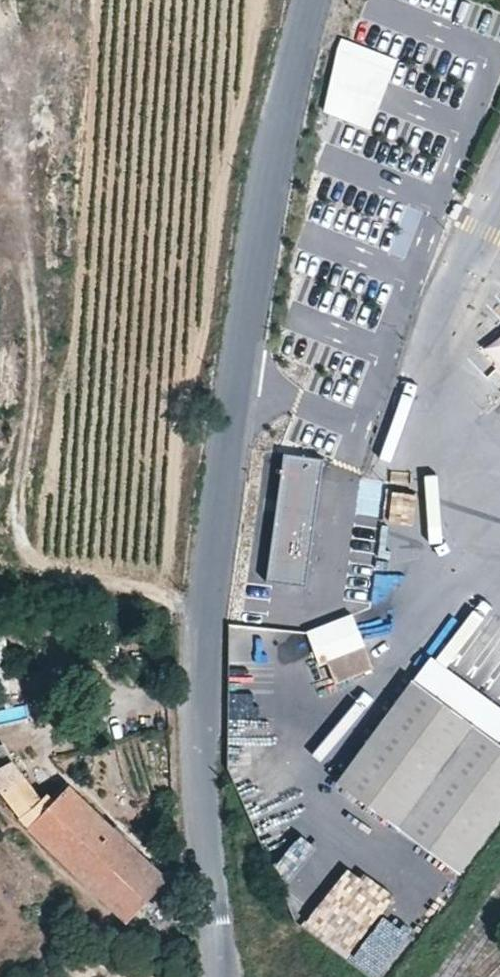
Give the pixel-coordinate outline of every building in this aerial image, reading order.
[(375,127),(394,54),(340,39),(321,112),(375,127)] [(323,457),(283,452),(269,580),(309,584),(323,457)] [(382,512),(385,479),(324,473),(321,507),(382,512)] [(357,615),(310,629),(320,661),(327,659),(367,647),(357,615)] [(440,644),(412,680),(496,743),(499,739),(499,690),(440,644)] [(367,647),(327,659),(334,681),(373,668),(367,647)] [(336,780),(457,868),(499,809),(499,746),(496,743),(412,680),(336,780)] [(0,709),(0,720),(27,716),(26,704),(0,709)] [(126,920),(165,875),(66,784),(46,805),(3,746),(0,748),(0,795),(12,810),(28,830),(68,869),(126,920)] [(359,846),(301,925),(347,959),(405,879),(359,846)] [(375,976),(381,976),(391,963),(376,952),(364,969),(375,976)]
